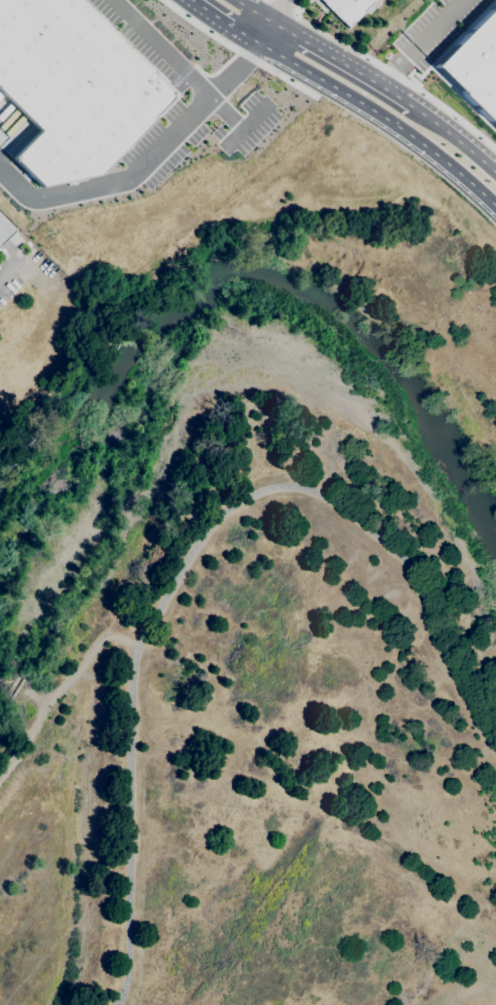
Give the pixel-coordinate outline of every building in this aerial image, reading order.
[(38,131),(0,93),(0,0),(81,0),(153,72),(152,73),(171,93),(170,94),(172,95),(170,97),(171,98),(152,118),(153,119),(98,175),(83,179),(83,180),(69,182),(69,181),(41,187),(11,158),(38,131)] [(348,27),(321,0),(374,0),(348,27)] [(430,67),(495,133),(495,2),(430,67)] [(14,230),(0,244),(0,216),(14,230)]
